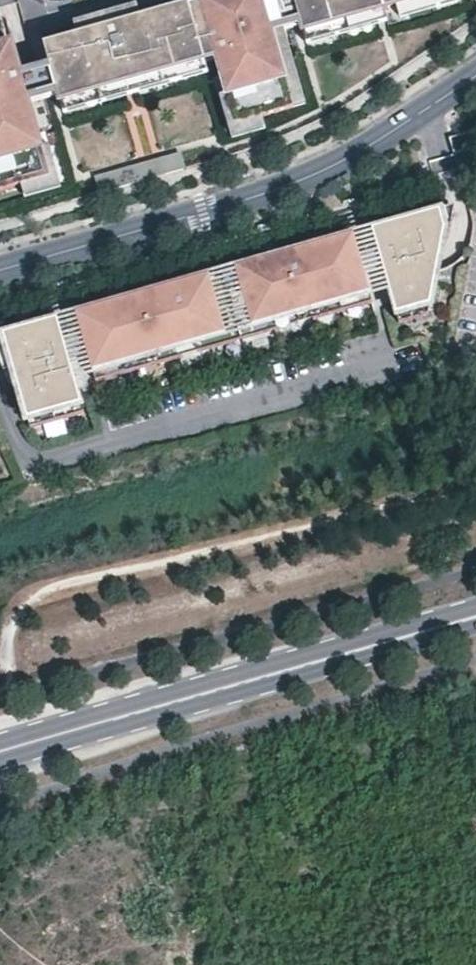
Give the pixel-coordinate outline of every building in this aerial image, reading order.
[(269,33),(261,6),(260,0),(197,0),(197,1),(186,5),(185,2),(137,15),(74,33),(40,43),(46,63),(55,94),(57,101),(200,60),(212,56),(223,94),(232,124),(258,116),(290,106),(269,33)] [(291,0),(279,0),(264,5),(261,6),(269,33),(281,29),(298,25),(291,0)] [(298,25),(300,31),(381,8),(393,4),(408,0),(291,0),(298,25)] [(453,0),(408,0),(393,4),(397,16),(453,0)] [(74,33),(137,15),(133,4),(70,22),(74,33)] [(304,43),(384,20),(381,8),(300,31),(303,43),(304,43)] [(302,103),(281,29),(269,33),(290,106),(302,103)] [(9,42),(0,45),(0,190),(18,185),(47,176),(39,146),(26,102),(17,71),(9,42)] [(60,113),(204,72),(200,60),(57,101),(60,113)] [(55,94),(46,63),(17,71),(26,102),(55,94)] [(232,124),(223,94),(216,96),(227,133),(228,138),(235,135),(232,124)] [(262,128),(258,116),(232,124),(235,135),(262,128)] [(58,186),(46,145),(39,146),(47,176),(18,185),(22,197),(58,186)] [(96,193),(183,168),(178,151),(91,176),(96,193)] [(431,302),(444,227),(439,210),(374,229),(391,285),(399,311),(431,302)] [(391,285),(374,229),(353,235),(370,292),(391,285)] [(312,309),(370,292),(353,235),(296,252),(297,258),(270,266),(269,260),(181,287),(183,292),(156,300),(154,294),(80,316),(97,373),(184,347),(198,343),(236,332),(241,330),(268,322),(273,321),(297,313),(312,309)] [(270,266),(297,258),(296,252),(269,260),(270,266)] [(183,292),(181,287),(154,294),(156,300),(183,292)] [(314,319),(373,301),(370,292),(312,309),(314,319)] [(434,311),(431,302),(399,311),(402,321),(434,311)] [(300,323),(297,313),(273,321),(276,330),(300,323)] [(97,373),(80,316),(60,322),(77,379),(97,373)] [(77,379),(60,322),(8,338),(18,371),(32,421),(85,405),(77,379)] [(271,332),(268,322),(241,330),(244,340),(271,332)] [(201,352),(239,341),(236,332),(198,343),(201,352)] [(8,338),(0,340),(0,359),(8,374),(18,371),(8,338)] [(100,383),(187,356),(184,347),(97,373),(100,383)] [(87,414),(85,405),(32,421),(35,430),(87,414)]
